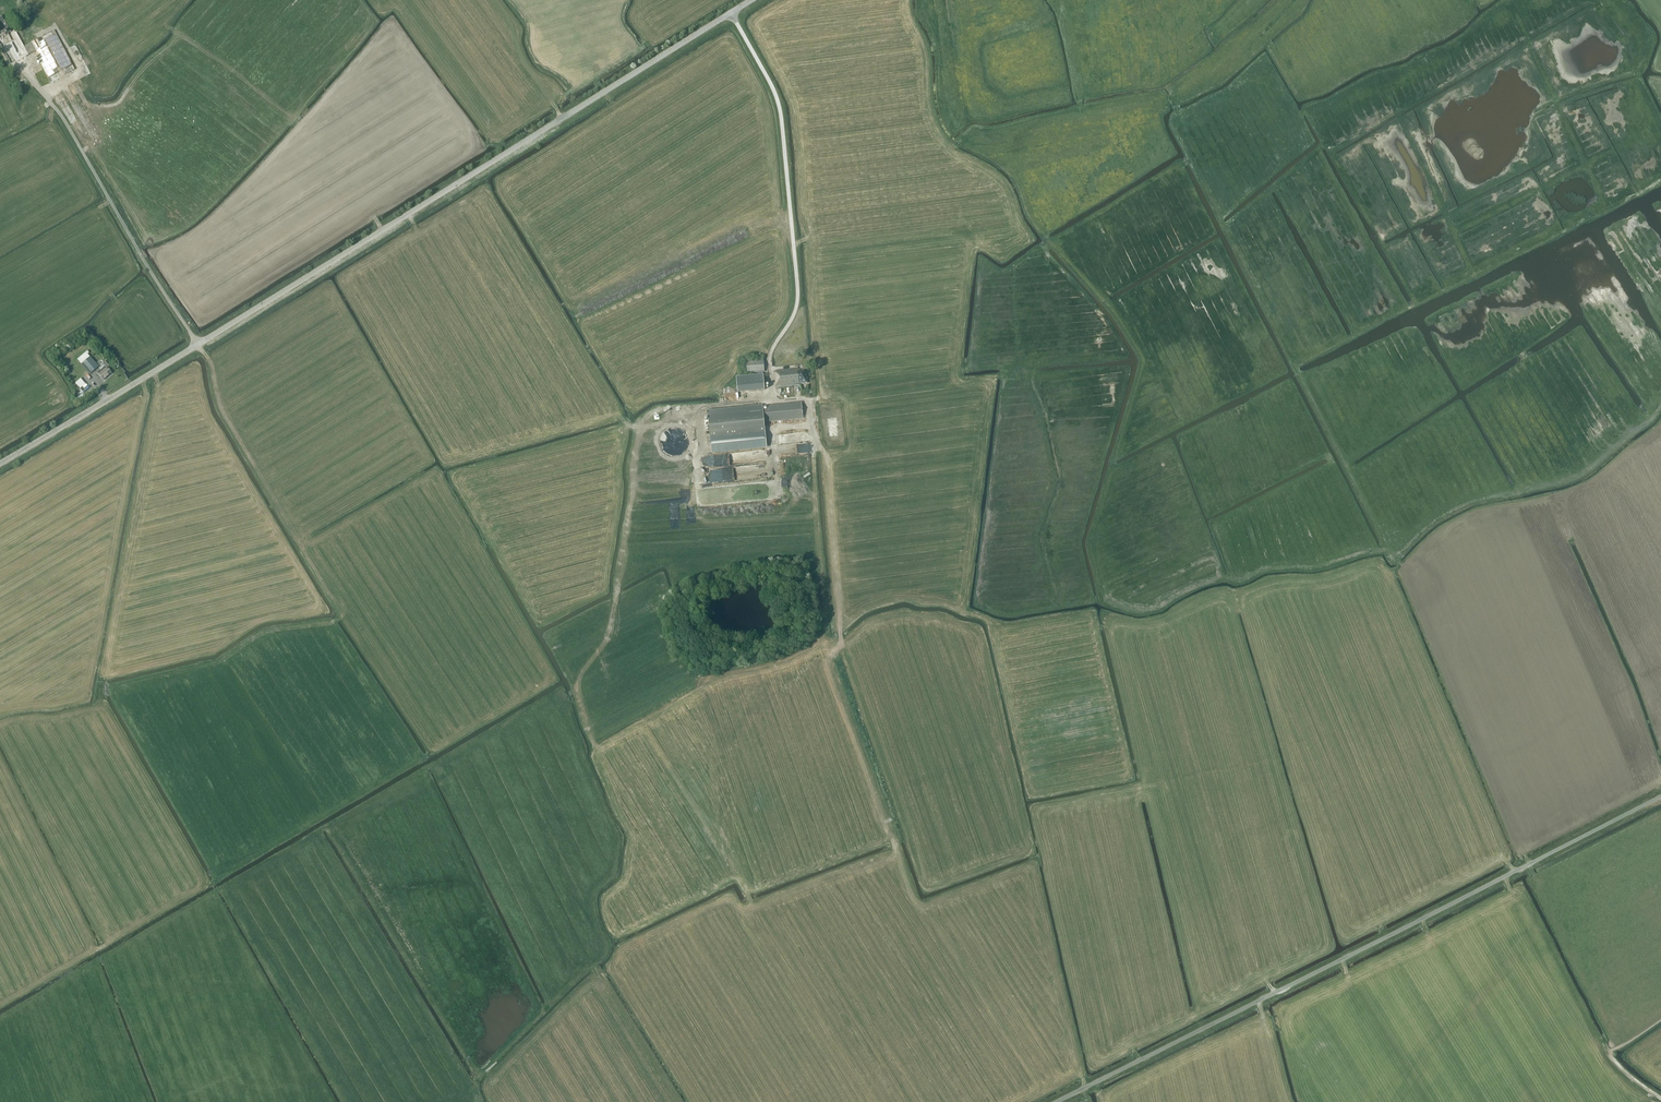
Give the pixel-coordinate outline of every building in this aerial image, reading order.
[(55,30),(43,36),(60,71),(72,65),(55,30)] [(90,357),(81,364),(90,374),(98,367),(90,357)] [(746,361),(747,373),(764,372),(763,360),(746,361)] [(97,373),(102,380),(111,373),(105,366),(97,373)] [(775,376),(776,388),(799,385),(808,384),(807,370),(798,371),(798,370),(775,372),(775,376)] [(738,392),(765,390),(764,374),(737,376),(738,392)] [(79,379),(75,383),(80,389),(84,385),(79,379)] [(802,401),(708,412),(712,452),(766,447),(764,422),(804,418),(802,401)]
